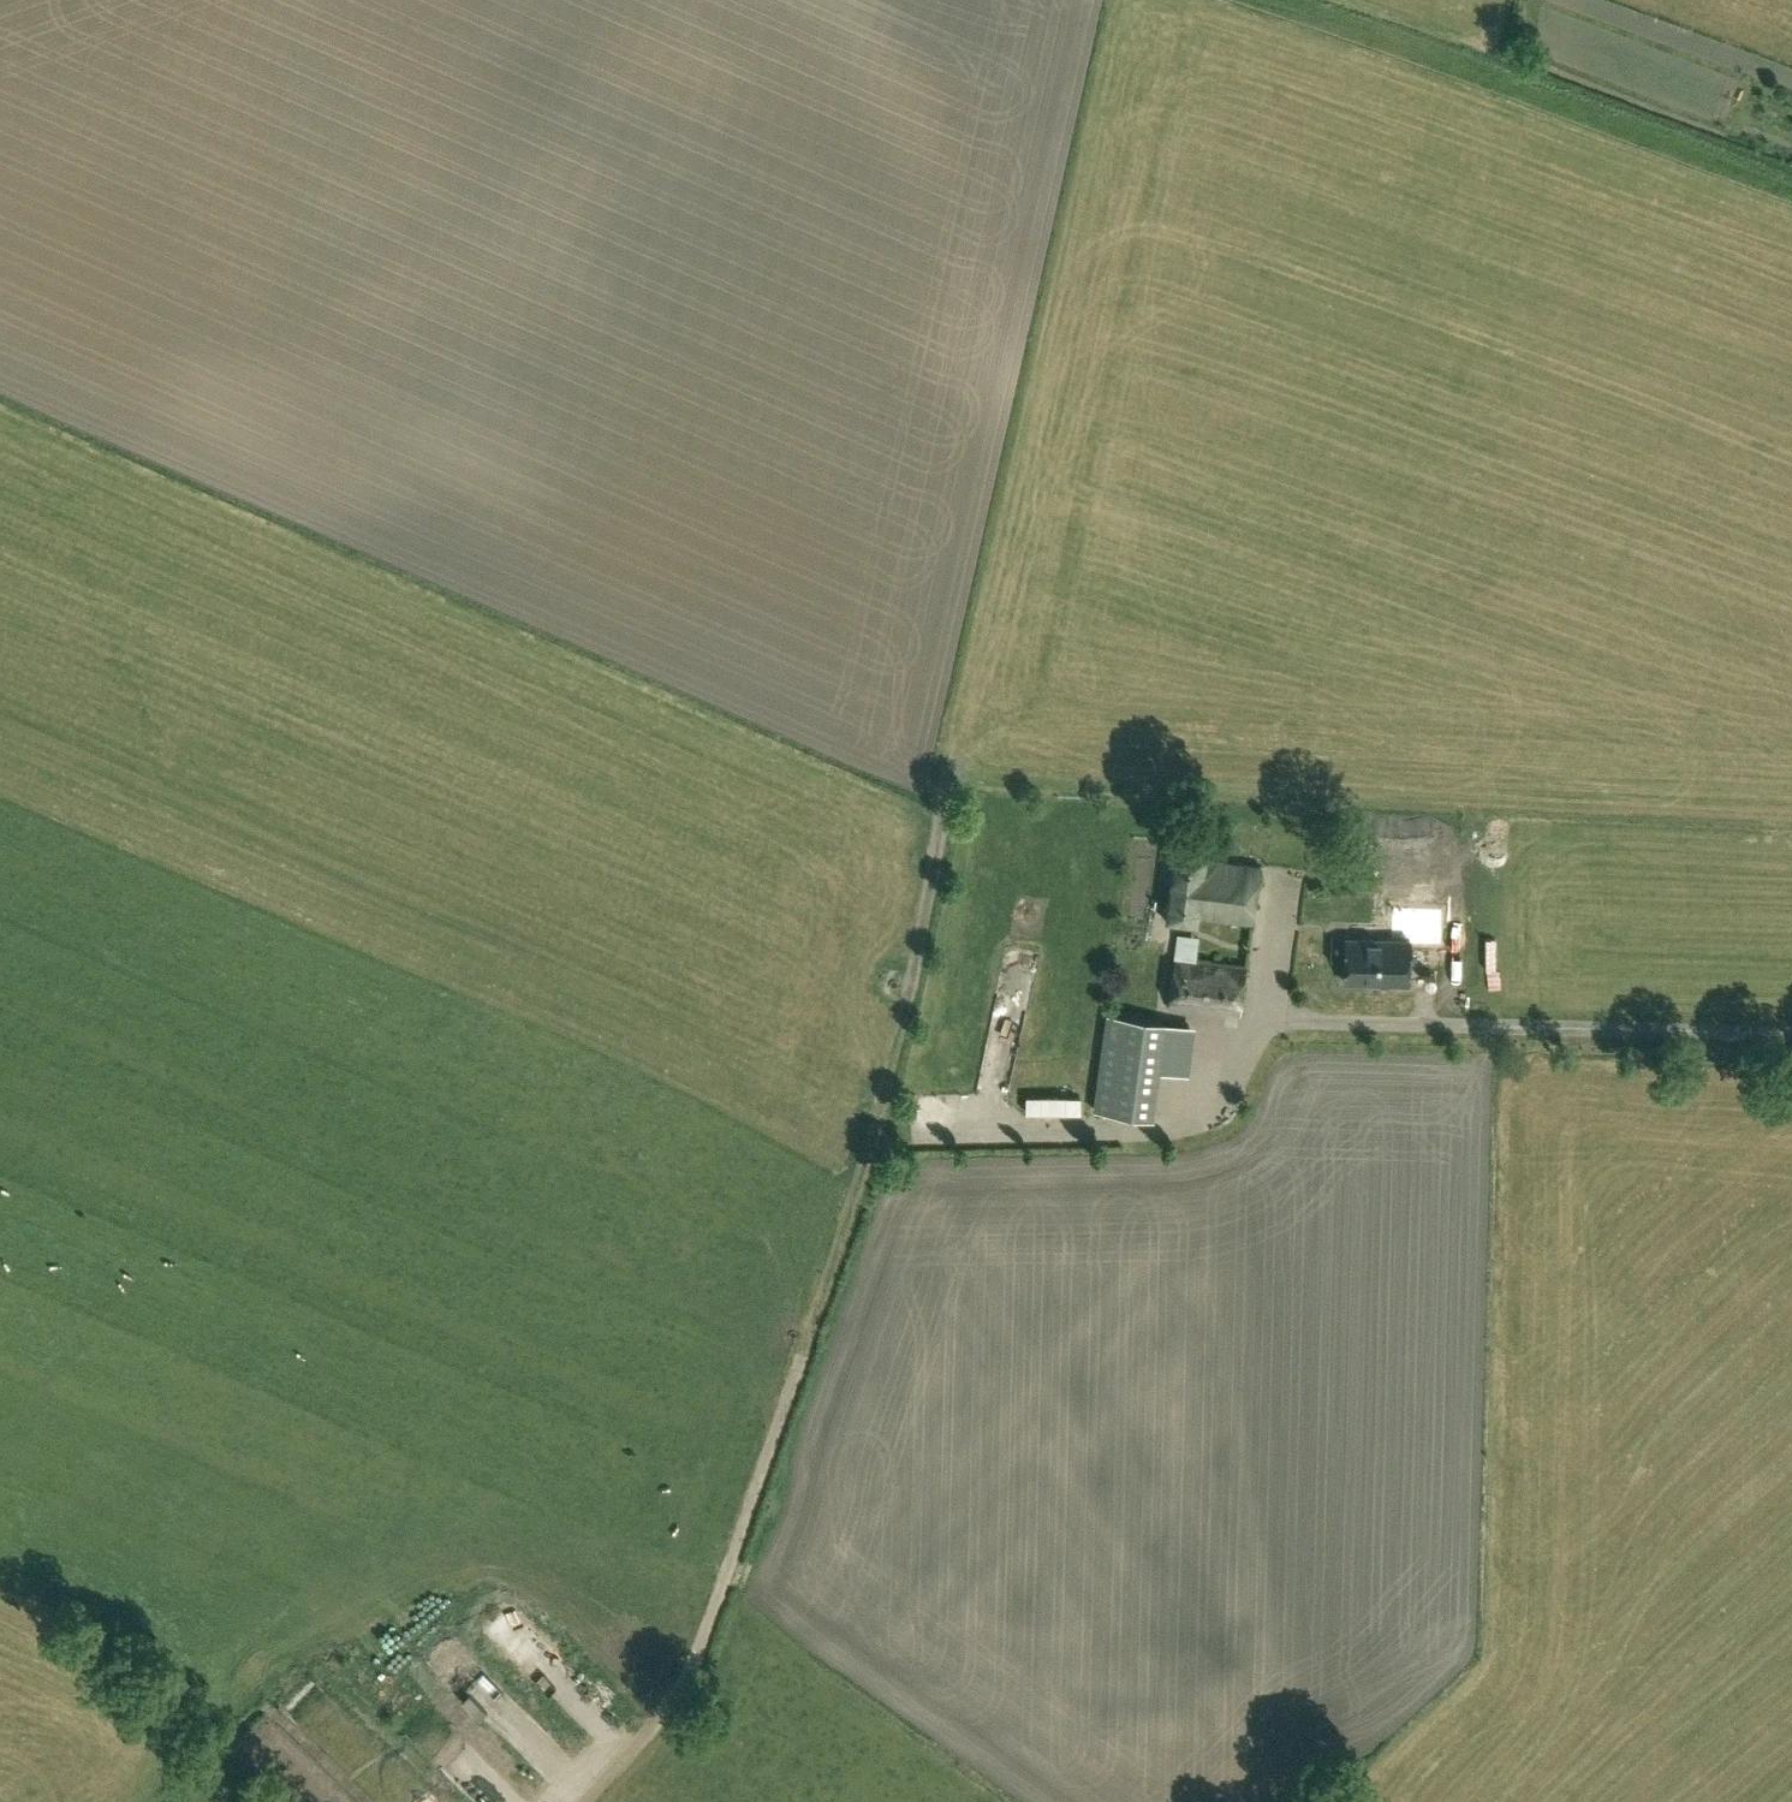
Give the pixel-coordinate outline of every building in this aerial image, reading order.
[(1199,920),(1253,927),(1262,865),(1208,857),(1209,853),(1175,848),(1165,922),(1198,927),(1199,920)] [(1452,972),(1476,958),(1465,938),(1461,940),(1452,924),(1432,936),(1452,972)] [(1183,936),(1184,954),(1200,953),(1200,935),(1183,936)] [(1409,984),(1410,940),(1346,938),(1345,982),(1409,984)] [(1245,966),(1175,958),(1169,1009),(1239,1017),(1245,966)] [(1167,1022),(1108,1015),(1098,1112),(1156,1118),(1167,1022)]
